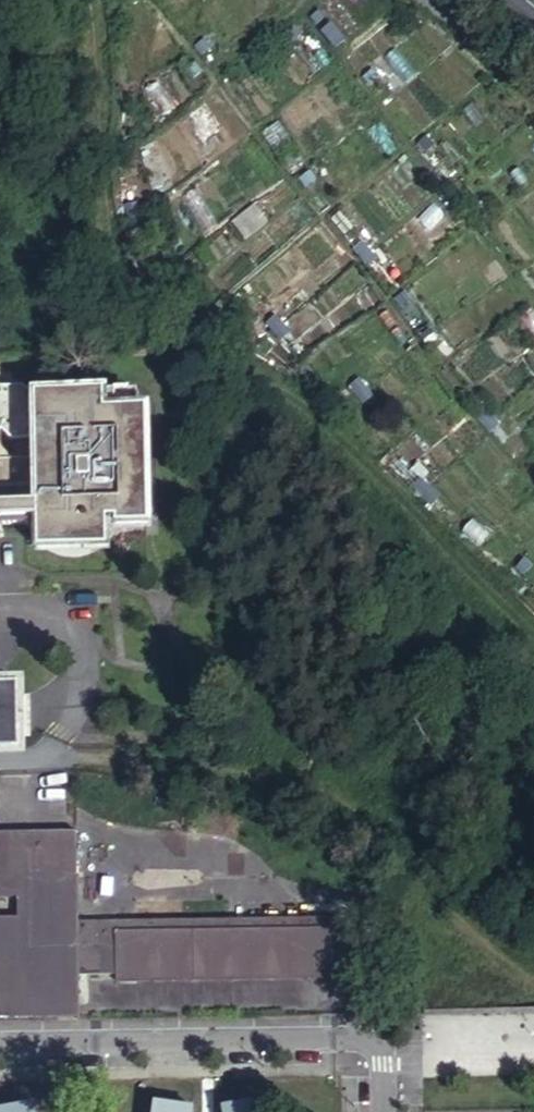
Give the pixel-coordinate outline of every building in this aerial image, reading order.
[(28,526),(28,519),(32,519),(32,545),(103,545),(103,517),(111,517),(111,524),(144,524),(144,410),(102,410),(102,391),(31,394),(31,396),(29,396),(20,387),(0,387),(0,431),(8,441),(31,441),(31,459),(0,459),(0,525),(28,526)] [(16,750),(15,685),(0,685),(0,750),(16,750)] [(79,1020),(79,980),(115,979),(115,983),(349,979),(348,920),(80,925),(80,835),(0,836),(0,1021),(79,1020)]
